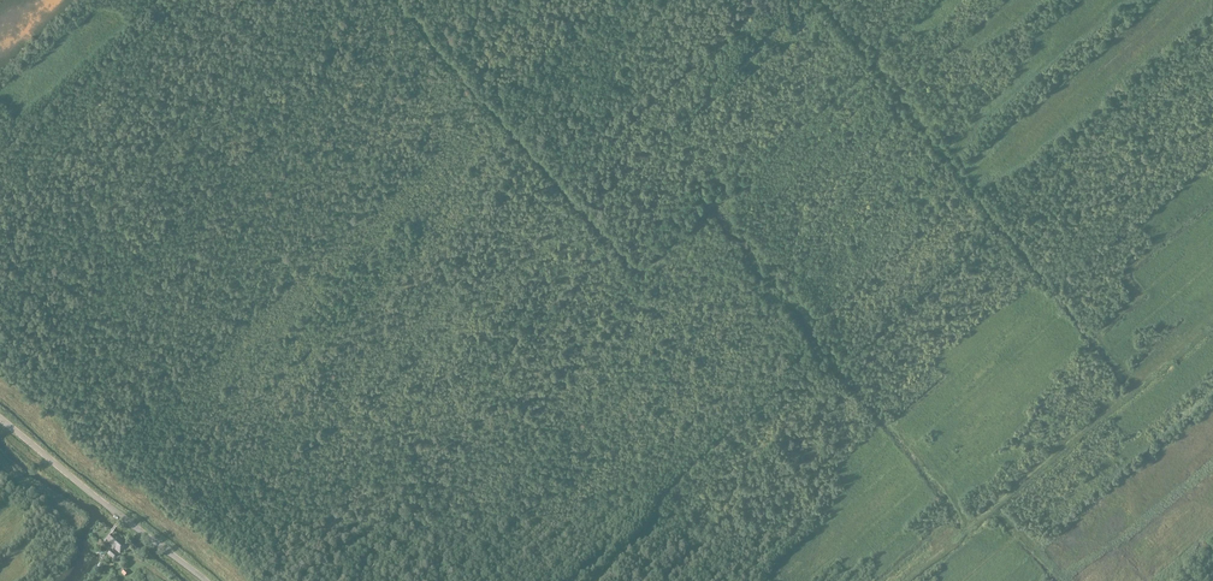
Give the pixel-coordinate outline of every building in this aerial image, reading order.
[(111,535),(107,540),(112,544),(111,545),(120,554),(127,546),(117,538),(116,539),(111,535)] [(112,551),(107,554),(114,561),(118,557),(112,551)]
